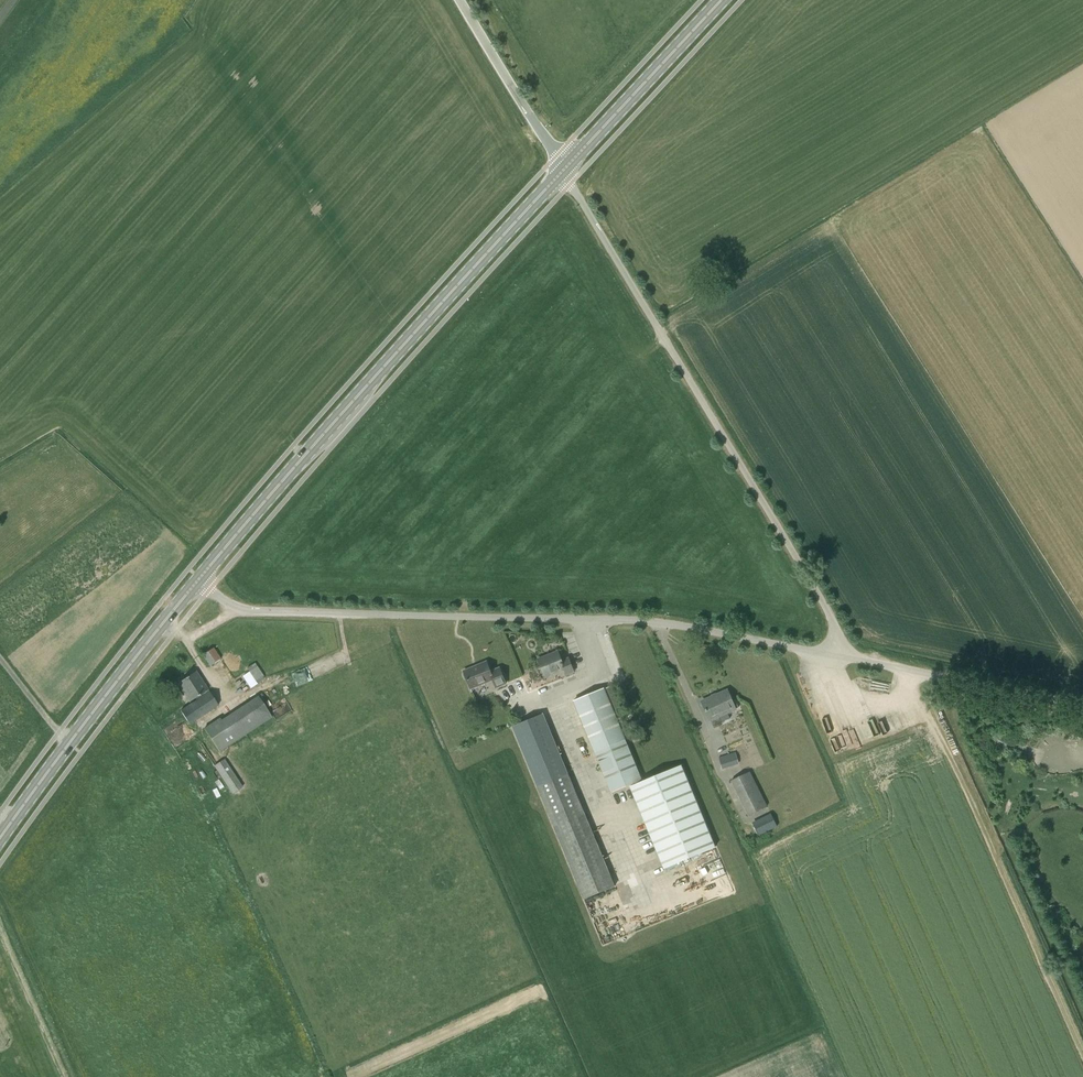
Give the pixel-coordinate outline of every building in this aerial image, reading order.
[(209,667),(221,659),(214,648),(202,655),(209,667)] [(567,675),(574,672),(569,659),(562,662),(558,652),(538,660),(545,677),(565,670),(567,675)] [(317,661),(323,672),(339,664),(334,653),(317,661)] [(497,688),(507,684),(500,668),(492,672),(488,662),(465,671),(472,689),(494,680),(497,688)] [(255,663),(247,668),(256,683),(265,678),(255,663)] [(301,682),(317,677),(314,668),(298,674),(301,682)] [(190,702),(209,689),(197,671),(178,684),(190,702)] [(612,794),(629,787),(664,869),(716,848),(682,765),(642,781),(627,745),(604,690),(574,702),(612,794)] [(208,691),(179,710),(190,725),(219,706),(208,691)] [(710,721),(719,717),(722,722),(730,719),(728,713),(736,710),(728,691),(702,702),(710,721)] [(258,695),(222,720),(220,717),(203,728),(220,752),(235,742),(272,717),(258,695)] [(910,710),(897,715),(902,727),(915,722),(910,710)] [(513,726),(554,828),(584,899),(614,887),(584,816),(543,714),(513,726)] [(838,747),(845,746),(842,735),(835,737),(838,747)] [(735,752),(719,758),(723,769),(739,764),(735,752)] [(232,794),(243,787),(225,759),(214,766),(232,794)] [(750,771),(732,781),(740,799),(749,816),(767,807),(750,771)] [(758,835),(777,825),(771,813),(752,822),(758,835)]
